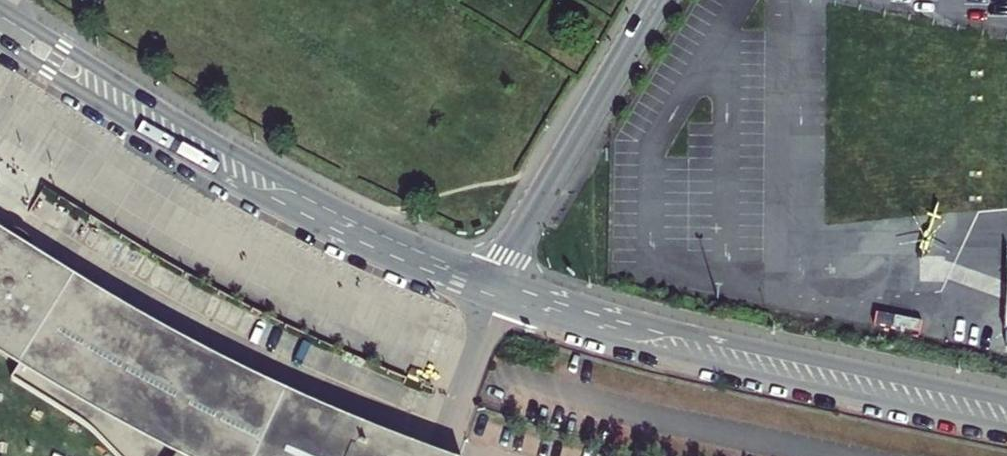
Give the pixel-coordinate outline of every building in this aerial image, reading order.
[(404,448),(287,394),(238,374),(178,343),(132,317),(89,291),(50,267),(50,263),(50,259),(49,255),(48,251),(46,248),(44,245),(42,242),(39,239),(35,237),(32,235),(28,234),(24,234),(21,234),(17,234),(13,235),(9,236),(6,240),(0,252),(0,350),(28,368),(19,384),(69,416),(90,429),(103,440),(119,455),(401,455),(404,448)] [(917,319),(888,313),(885,326),(915,332),(917,319)] [(404,448),(401,455),(432,455),(404,448)]
